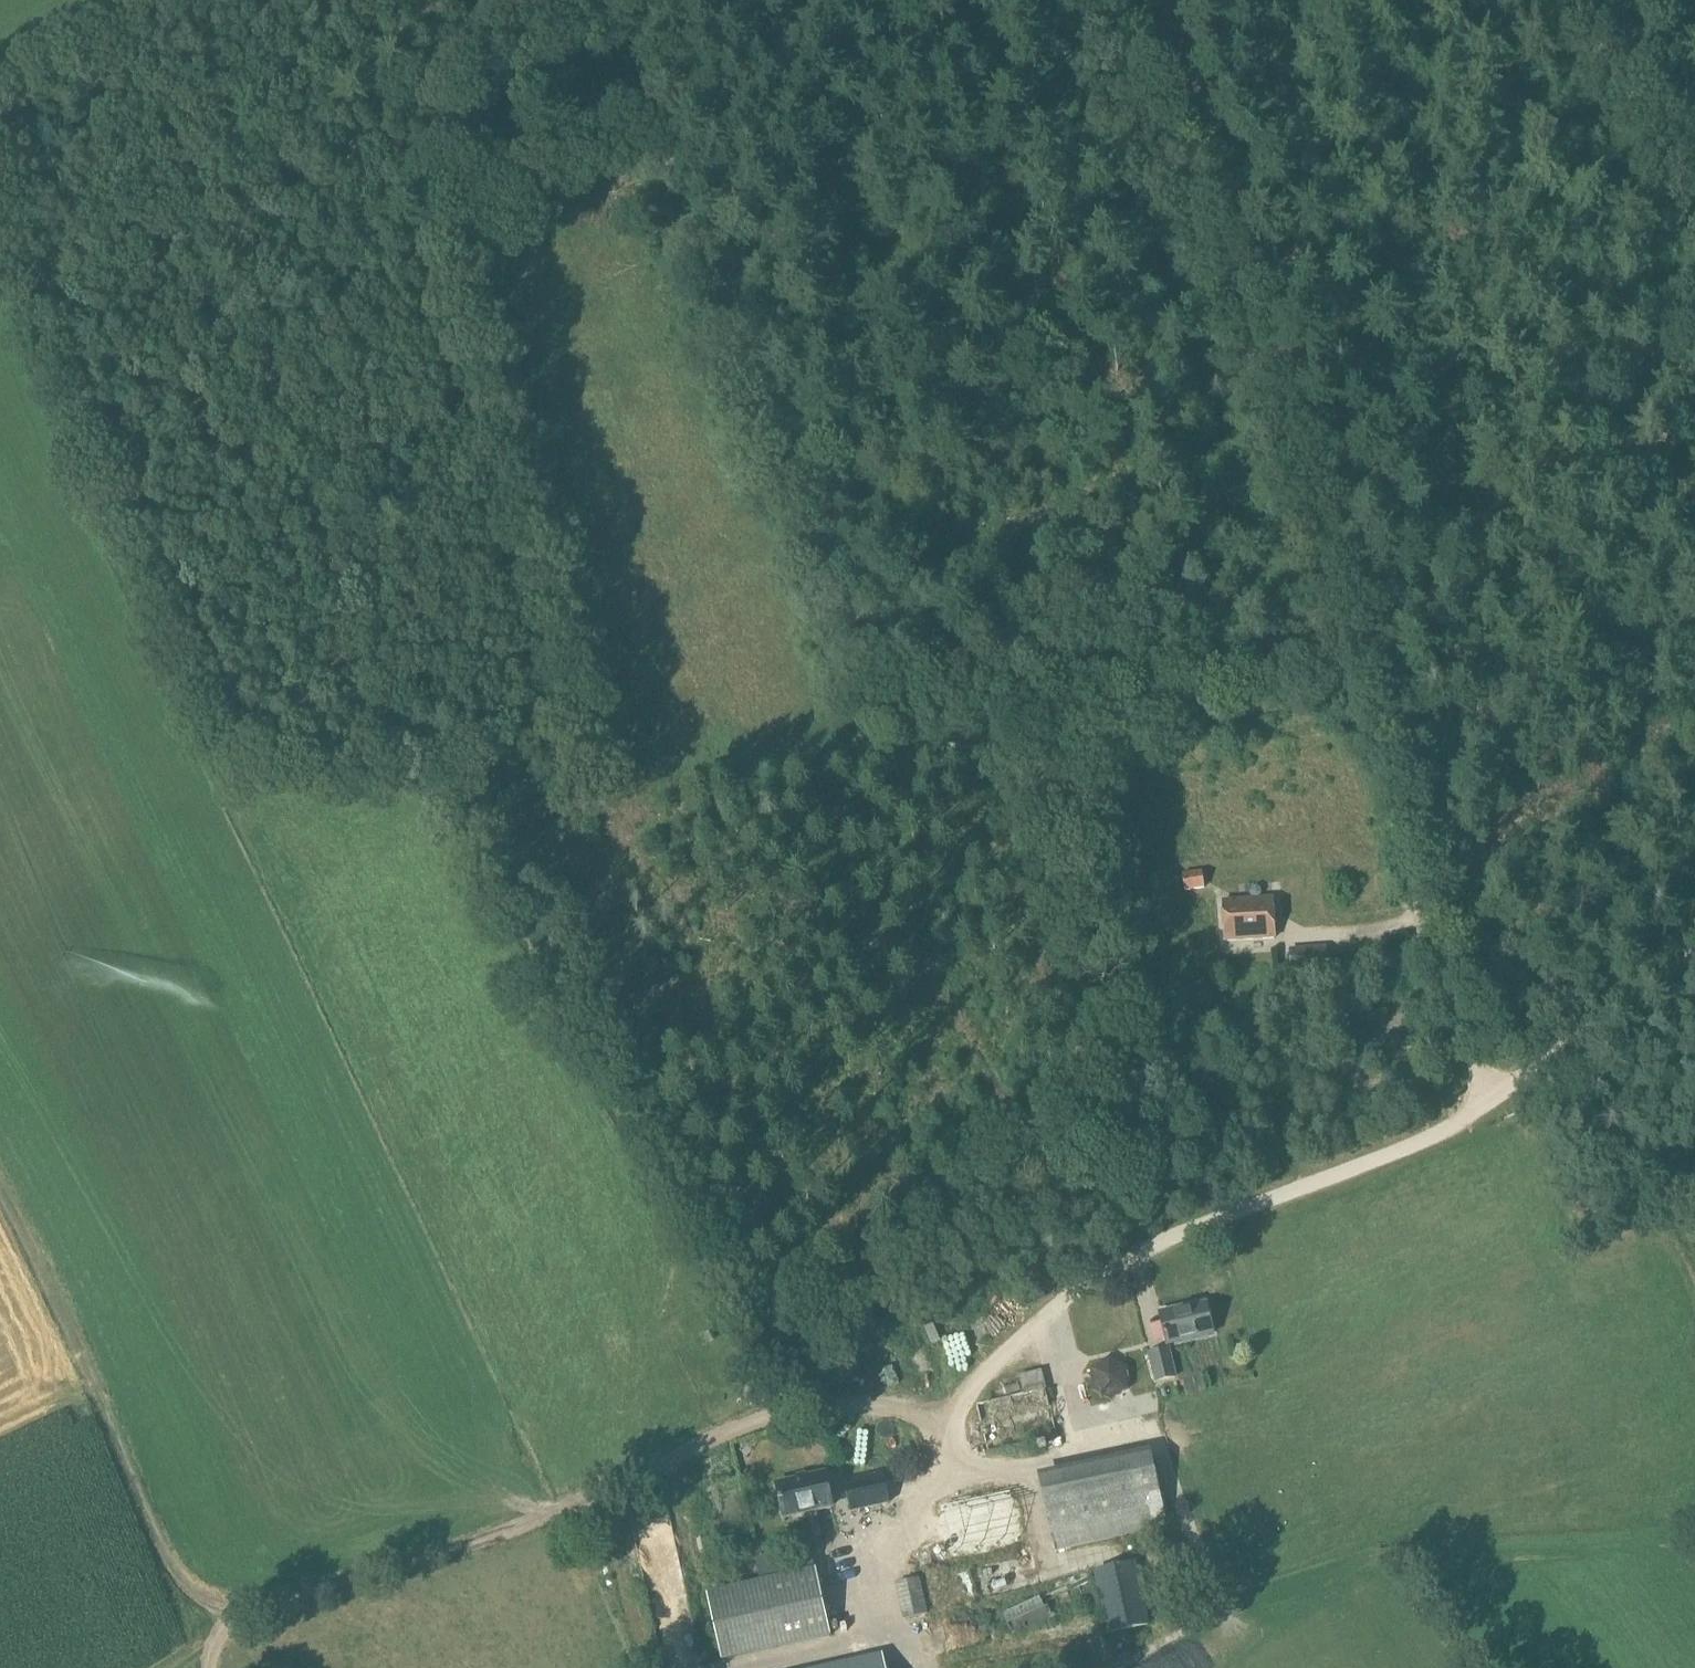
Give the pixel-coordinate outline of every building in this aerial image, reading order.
[(1203,870),(1182,873),(1183,892),(1204,889),(1203,870)] [(1223,901),(1226,940),(1274,938),(1272,898),(1223,901)] [(1326,946),(1289,948),(1291,968),(1327,965),(1326,946)] [(1167,1345),(1214,1334),(1207,1306),(1181,1312),(1181,1309),(1160,1314),(1167,1345)] [(1143,1311),(1147,1328),(1159,1325),(1155,1308),(1143,1311)] [(934,1349),(935,1316),(926,1316),(924,1349),(934,1349)] [(1170,1347),(1148,1353),(1155,1383),(1177,1378),(1170,1347)] [(1090,1369),(1092,1392),(1111,1401),(1128,1389),(1129,1367),(1110,1358),(1090,1369)] [(1042,1372),(1020,1377),(1024,1395),(1046,1390),(1042,1372)] [(1151,1450),(1038,1475),(1054,1553),(1146,1533),(1145,1526),(1167,1520),(1151,1450)] [(952,1522),(1014,1506),(1004,1471),(943,1486),(952,1522)] [(835,1506),(828,1473),(779,1484),(786,1517),(835,1506)] [(886,1504),(880,1475),(848,1481),(854,1510),(886,1504)] [(643,1587),(650,1586),(660,1652),(683,1649),(667,1537),(637,1541),(643,1587)] [(1147,1563),(1155,1581),(1176,1584),(1188,1567),(1181,1550),(1161,1545),(1147,1563)] [(1002,1612),(1087,1573),(1081,1561),(996,1600),(1002,1612)] [(1148,1612),(1137,1563),(1093,1572),(1107,1636),(1149,1626),(1146,1612),(1148,1612)] [(816,1573),(815,1573),(760,1585),(708,1597),(723,1664),(831,1640),(816,1573)] [(1099,1598),(1088,1576),(1003,1614),(1012,1635),(1099,1598)] [(895,1585),(903,1620),(928,1614),(920,1579),(895,1585)] [(992,1631),(975,1632),(976,1646),(993,1645),(992,1631)] [(844,1667),(882,1667),(880,1660),(844,1667)]
